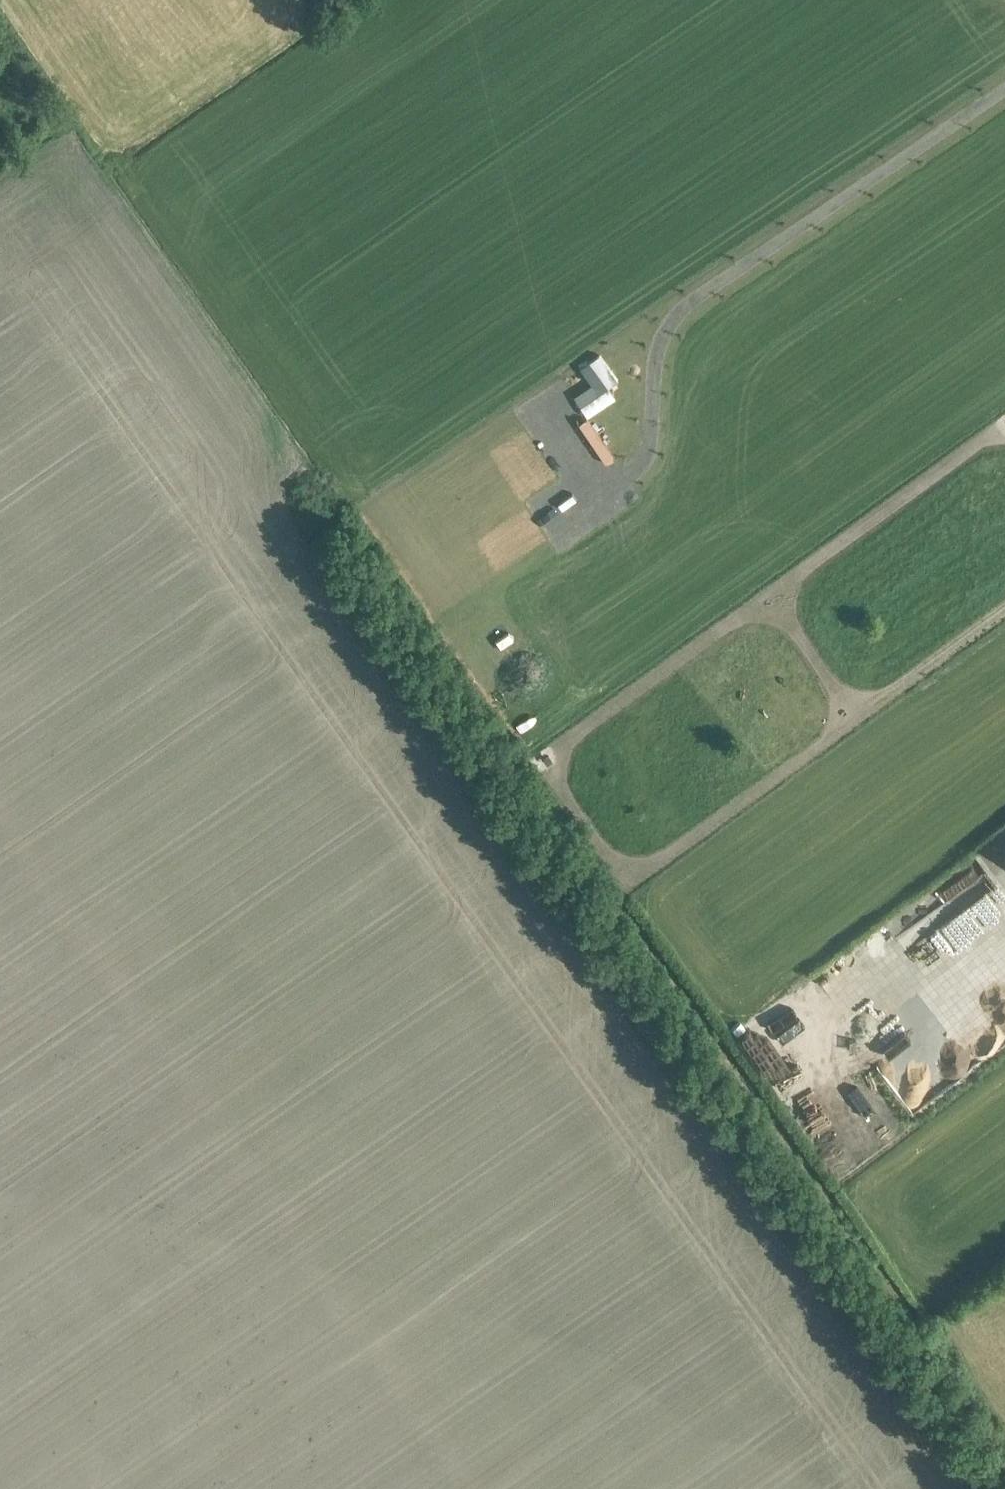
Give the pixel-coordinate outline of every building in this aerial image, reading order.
[(804,734),(793,741),(802,755),(813,749),(804,734)] [(993,837),(1004,853),(1004,828),(993,837)] [(966,971),(984,957),(972,941),(954,955),(966,971)]
